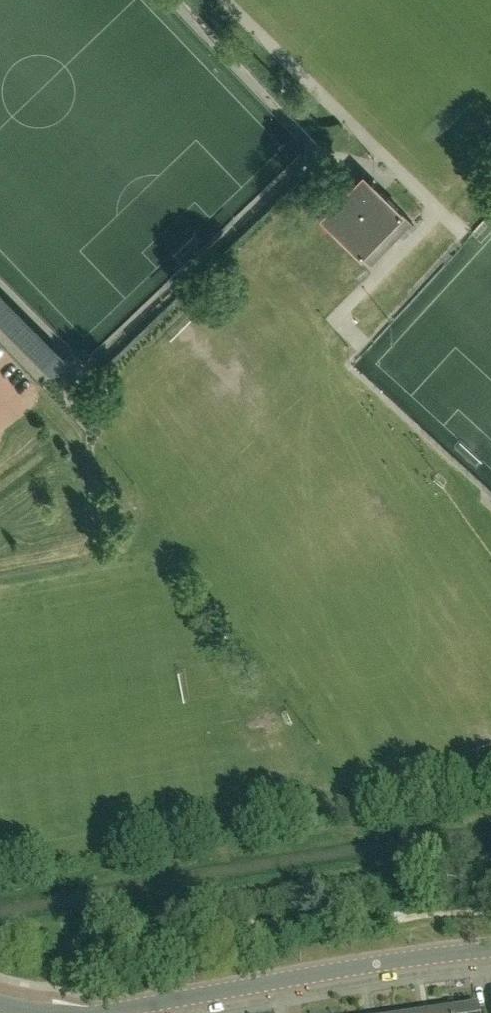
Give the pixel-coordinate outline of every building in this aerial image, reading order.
[(322,214),(370,264),(412,223),(373,182),(362,193),(353,184),(322,214)] [(49,378),(65,363),(0,295),(0,327),(49,378)]
